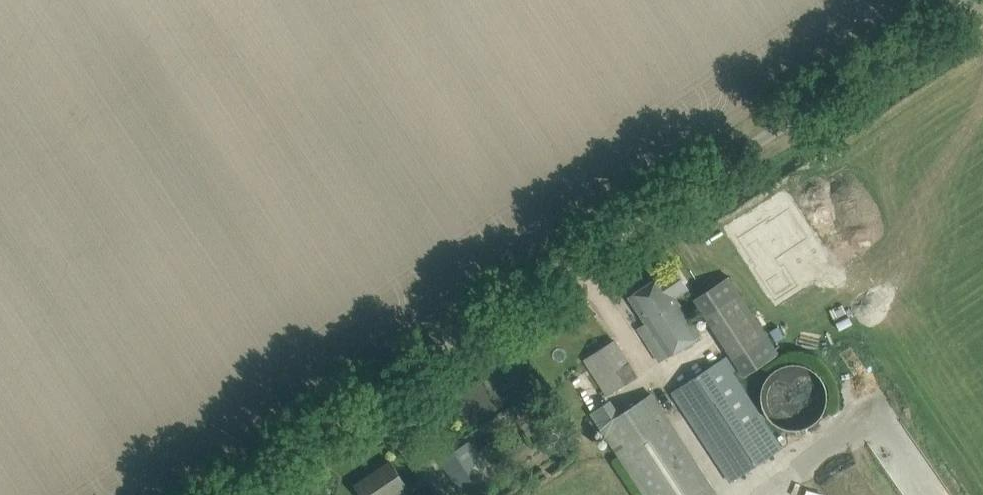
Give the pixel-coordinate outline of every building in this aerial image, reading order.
[(809,221),(791,193),(774,204),(772,202),(742,221),(761,250),(759,252),(779,282),(800,269),(787,250),(784,251),(777,242),(809,221)] [(629,296),(646,322),(638,328),(660,361),(701,335),(676,297),(689,288),(674,266),(629,296)] [(730,277),(697,297),(707,314),(740,293),(730,277)] [(768,337),(735,358),(746,376),(779,355),(768,337)] [(638,376),(615,340),(584,359),(608,395),(638,376)] [(672,393),(729,481),(787,443),(778,429),(773,432),(733,369),(737,366),(730,355),(672,393)] [(825,385),(823,379),(819,374),(814,370),(809,367),(804,364),(797,363),(791,363),(785,364),(779,367),(774,370),(770,374),(766,379),(763,385),(762,391),(761,397),(762,403),(764,409),(767,414),(771,419),(776,423),(782,426),(788,428),(794,429),(800,428),(806,427),(812,424),(817,420),(821,415),(824,410),(827,404),(827,397),(827,391),(825,385)] [(591,413),(600,426),(645,494),(719,494),(651,392),(618,414),(609,401),(591,413)] [(468,441),(441,459),(465,494),(473,494),(494,481),(468,441)] [(402,477),(391,461),(356,484),(363,494),(395,494),(397,494),(414,494),(402,477)]
